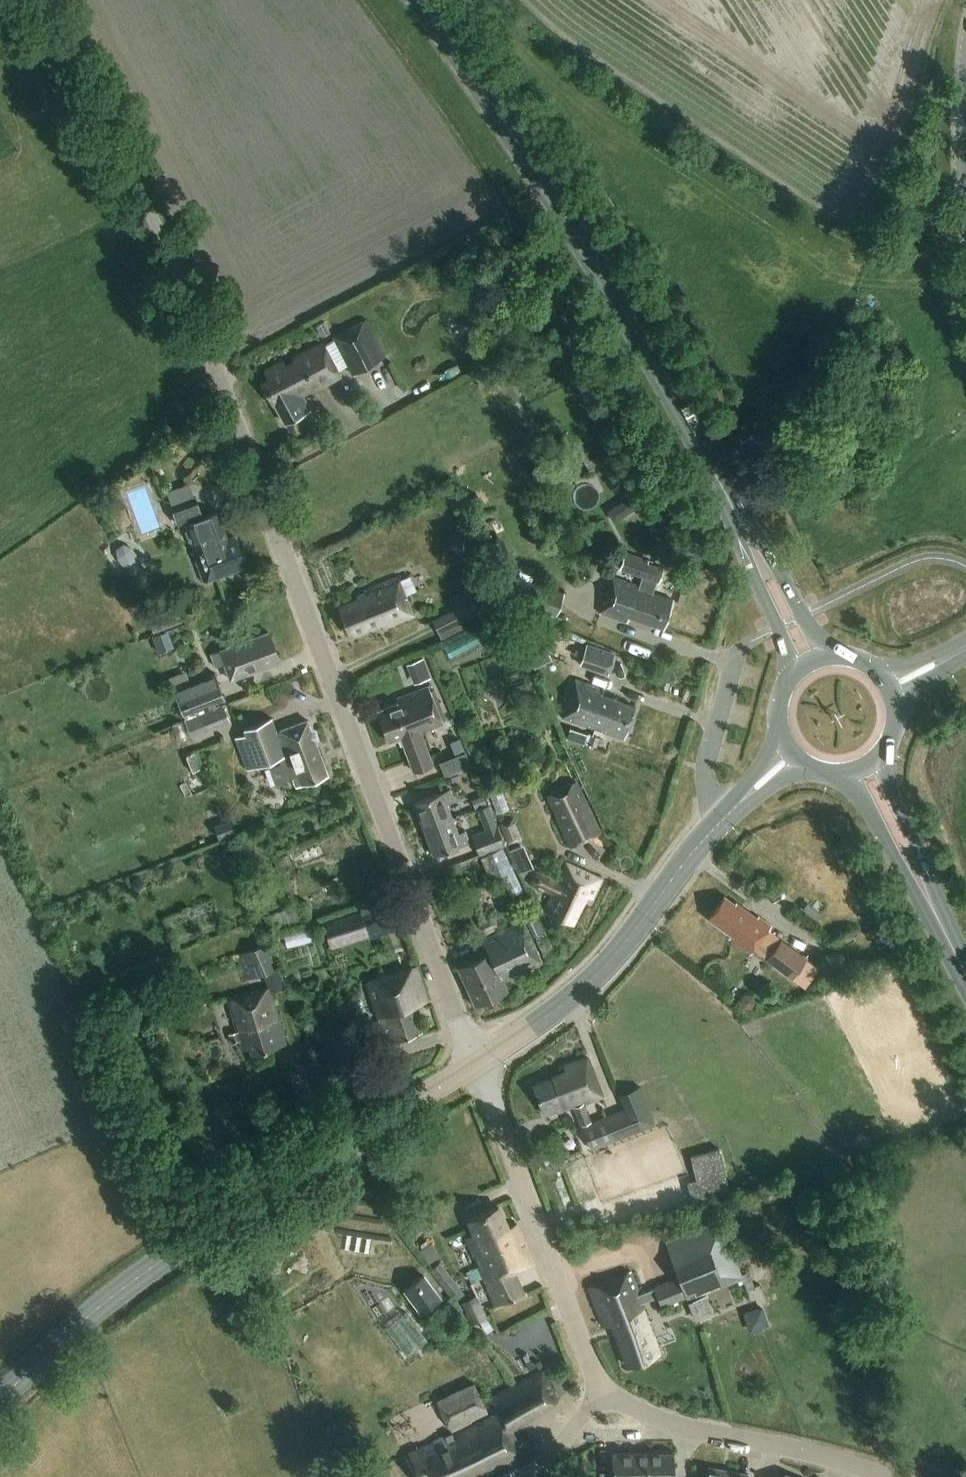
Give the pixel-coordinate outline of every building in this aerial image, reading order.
[(333,336),(352,373),(386,356),(367,319),(333,336)] [(326,322),(317,327),(323,338),(331,333),(326,322)] [(308,389),(338,373),(322,343),(291,360),(293,362),(282,368),(279,364),(262,373),(266,379),(261,382),(283,424),(310,410),(300,392),(307,388),(308,389)] [(236,535),(228,538),(218,511),(203,516),(196,497),(172,506),(179,524),(184,522),(206,580),(247,564),(236,535)] [(626,498),(616,504),(623,515),(633,509),(626,498)] [(641,577),(637,589),(612,580),(601,615),(627,624),(629,619),(664,631),(673,602),(652,595),(652,594),(651,593),(657,574),(648,572),(652,559),(628,551),(622,571),(641,577)] [(363,587),(366,594),(368,599),(340,610),(351,638),(414,614),(399,574),(363,587)] [(564,592),(530,580),(522,604),(556,616),(564,592)] [(456,608),(432,619),(442,640),(466,628),(463,621),(480,612),(468,586),(450,595),(456,608)] [(148,617),(153,631),(177,622),(172,608),(148,617)] [(490,628),(460,637),(465,650),(494,641),(490,628)] [(167,631),(152,636),(158,652),(173,647),(167,631)] [(230,678),(280,660),(269,631),(212,652),(216,663),(223,661),(230,678)] [(588,643),(581,662),(608,672),(615,653),(588,643)] [(419,680),(437,675),(430,655),(413,660),(419,680)] [(223,699),(213,672),(190,681),(186,670),(169,676),(183,714),(223,699)] [(624,740),(636,709),(601,696),(604,689),(577,679),(562,717),(624,740)] [(420,731),(442,723),(428,686),(397,698),(399,703),(378,711),(389,741),(400,737),(413,770),(432,763),(420,731)] [(230,720),(224,705),(202,713),(207,728),(230,720)] [(248,733),(236,737),(247,767),(267,759),(276,783),(292,776),(296,786),(328,773),(307,719),(277,730),(272,718),(246,728),(248,733)] [(470,735),(458,738),(462,754),(447,757),(450,771),(478,765),(470,735)] [(591,735),(588,743),(596,746),(598,738),(591,735)] [(186,756),(192,771),(201,768),(194,753),(186,756)] [(578,780),(547,795),(570,846),(601,831),(578,780)] [(414,803),(423,829),(451,820),(445,803),(452,801),(449,790),(414,803)] [(483,794),(472,799),(475,807),(487,803),(483,794)] [(488,804),(477,808),(485,829),(471,835),(479,855),(505,844),(488,804)] [(501,823),(508,844),(522,839),(514,818),(501,823)] [(451,820),(423,829),(433,855),(468,842),(464,831),(456,834),(451,820)] [(326,841),(300,849),(305,863),(331,855),(326,841)] [(522,848),(511,853),(520,875),(531,870),(522,848)] [(509,871),(508,854),(493,855),(494,872),(509,871)] [(529,883),(554,895),(546,911),(574,925),(588,897),(593,900),(602,881),(569,865),(561,881),(535,870),(534,872),(529,883)] [(750,955),(771,925),(725,892),(706,918),(730,935),(728,939),(750,955)] [(361,910),(323,922),(330,946),(369,934),(361,910)] [(535,914),(526,918),(534,936),(543,932),(535,914)] [(501,982),(542,964),(523,922),(483,940),(490,954),(459,968),(476,1006),(506,993),(501,982)] [(781,940),(766,959),(792,978),(806,959),(781,940)] [(238,953),(248,979),(264,973),(267,982),(277,978),(265,944),(238,953)] [(412,1005),(427,1000),(416,964),(367,980),(379,1020),(371,1023),(375,1033),(383,1030),(386,1039),(420,1029),(412,1005)] [(228,995),(236,1030),(229,1031),(231,1041),(238,1040),(238,1044),(240,1043),(242,1050),(249,1048),(250,1050),(284,1041),(270,984),(228,995)] [(745,993),(739,999),(743,1007),(751,1008),(756,1002),(753,994),(745,993)] [(584,1103),(584,1102),(600,1096),(586,1057),(564,1066),(567,1072),(532,1085),(543,1115),(558,1110),(559,1112),(573,1107),(584,1103)] [(624,1107),(582,1124),(592,1148),(655,1123),(640,1086),(619,1095),(624,1107)] [(588,1115),(584,1103),(573,1107),(578,1119),(588,1115)] [(514,1271),(517,1271),(524,1264),(531,1263),(515,1225),(509,1227),(499,1205),(469,1219),(479,1240),(471,1243),(487,1277),(507,1266),(514,1271)] [(749,1295),(743,1279),(721,1220),(666,1241),(680,1278),(639,1293),(631,1271),(588,1287),(603,1327),(611,1324),(627,1366),(659,1354),(641,1306),(644,1304),(643,1301),(658,1295),(662,1305),(687,1295),(688,1300),(733,1282),(734,1284),(696,1298),(701,1310),(738,1296),(739,1299),(749,1295)] [(516,1272),(517,1271),(514,1271),(507,1266),(487,1277),(499,1304),(525,1293),(516,1272)] [(404,1287),(421,1311),(443,1295),(426,1272),(404,1287)] [(477,1293),(461,1301),(472,1322),(487,1315),(477,1293)] [(452,1431),(404,1455),(415,1476),(436,1476),(437,1476),(452,1476),(463,1471),(466,1476),(483,1476),(530,1453),(522,1437),(510,1443),(504,1429),(557,1402),(542,1372),(491,1398),(497,1411),(490,1415),(472,1381),(436,1399),(452,1431)] [(648,1451),(649,1476),(676,1476),(675,1450),(648,1451)] [(614,1452),(616,1476),(649,1476),(648,1451),(614,1452)] [(748,1472),(709,1465),(707,1476),(747,1476),(748,1472)]
